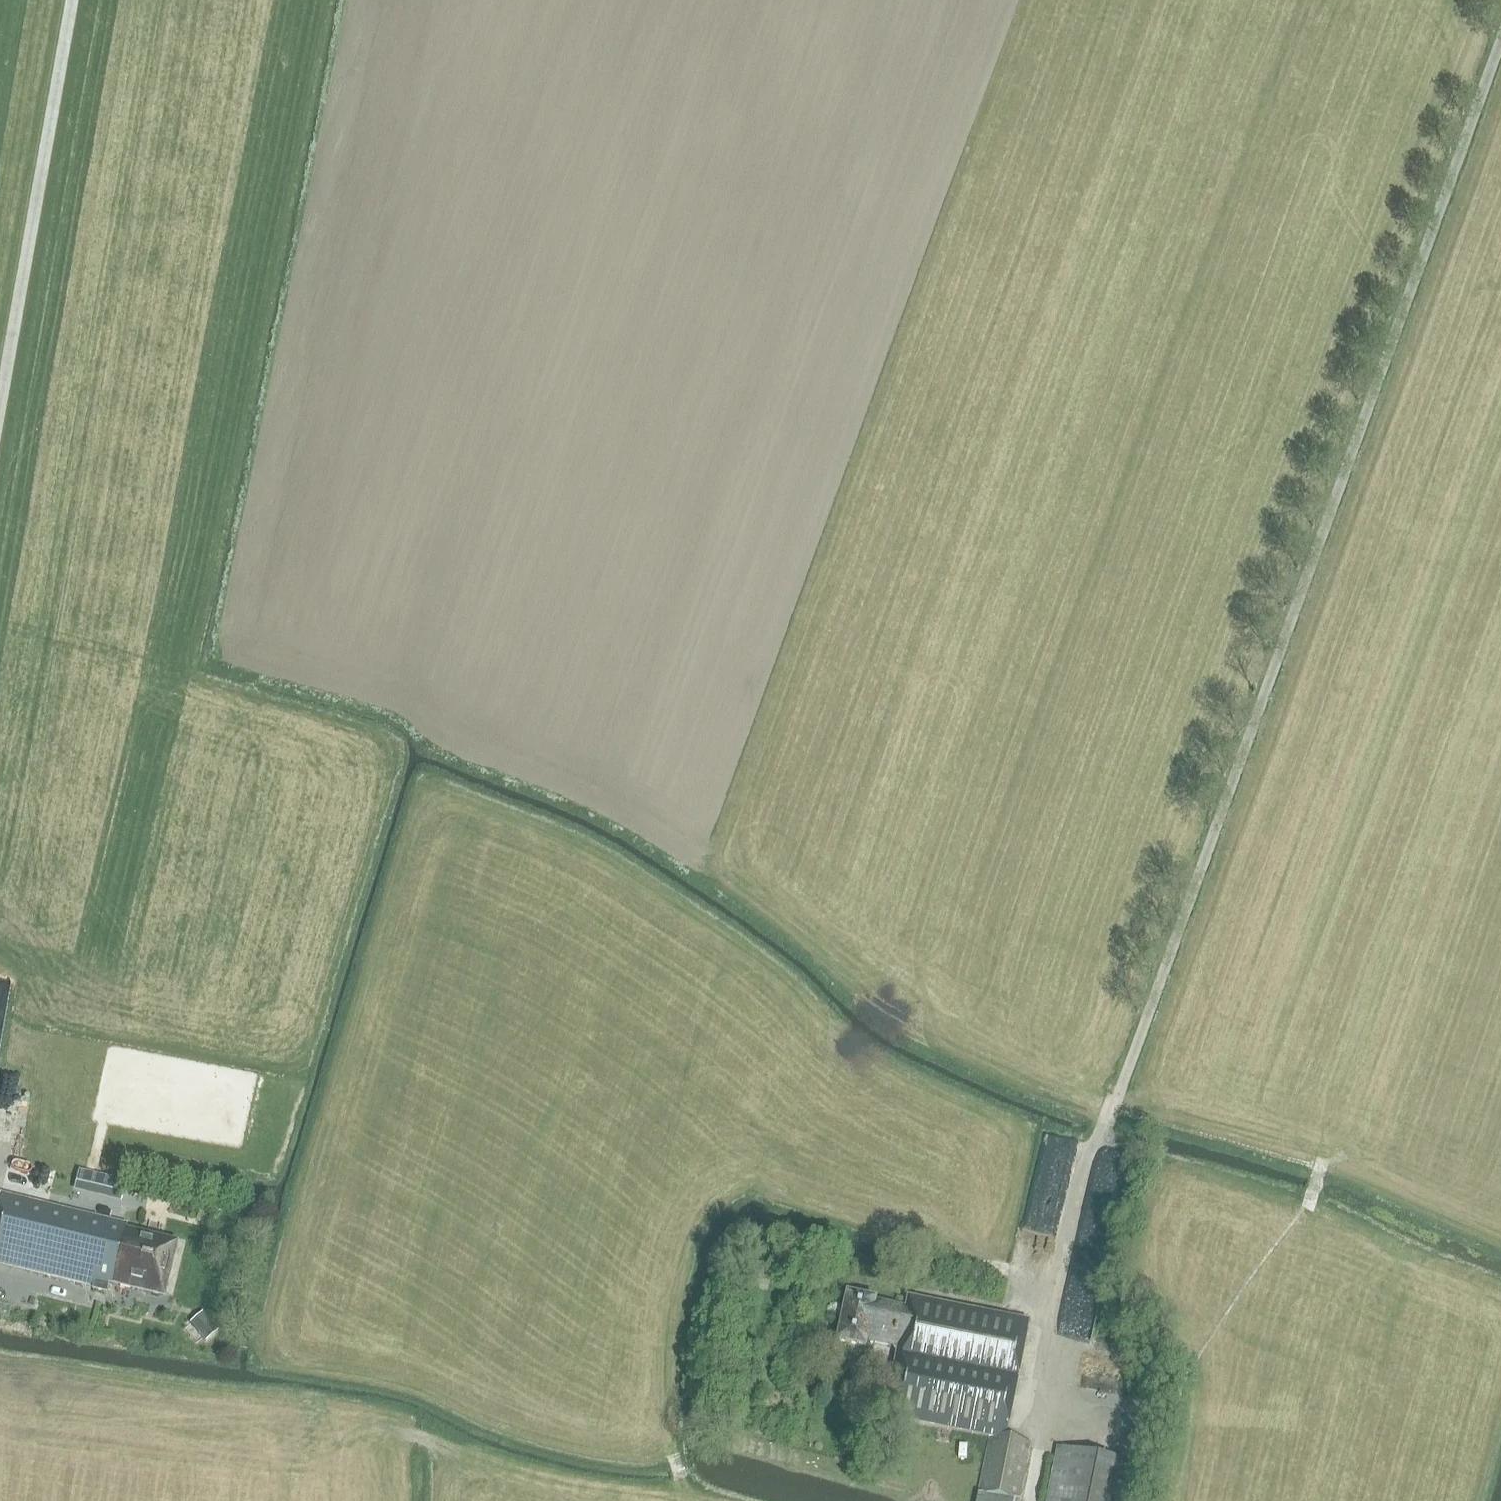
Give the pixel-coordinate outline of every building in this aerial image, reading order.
[(1049,1271),(1080,1147),(1048,1139),(1017,1263),(1049,1271)] [(1,1192),(0,1198),(0,1262),(94,1285),(93,1289),(106,1292),(108,1282),(133,1288),(133,1287),(164,1295),(177,1242),(127,1230),(129,1223),(1,1192)] [(756,1263),(754,1275),(770,1279),(773,1267),(756,1263)] [(1030,1443),(1006,1438),(1030,1327),(910,1302),(909,1309),(891,1305),(845,1295),(836,1342),(865,1348),(866,1341),(898,1348),(885,1415),(990,1437),(977,1500),(1017,1500),(1030,1443)] [(189,1323),(205,1342),(219,1331),(203,1312),(189,1323)] [(1055,1445),(1044,1500),(1129,1500),(1137,1461),(1055,1445)]
